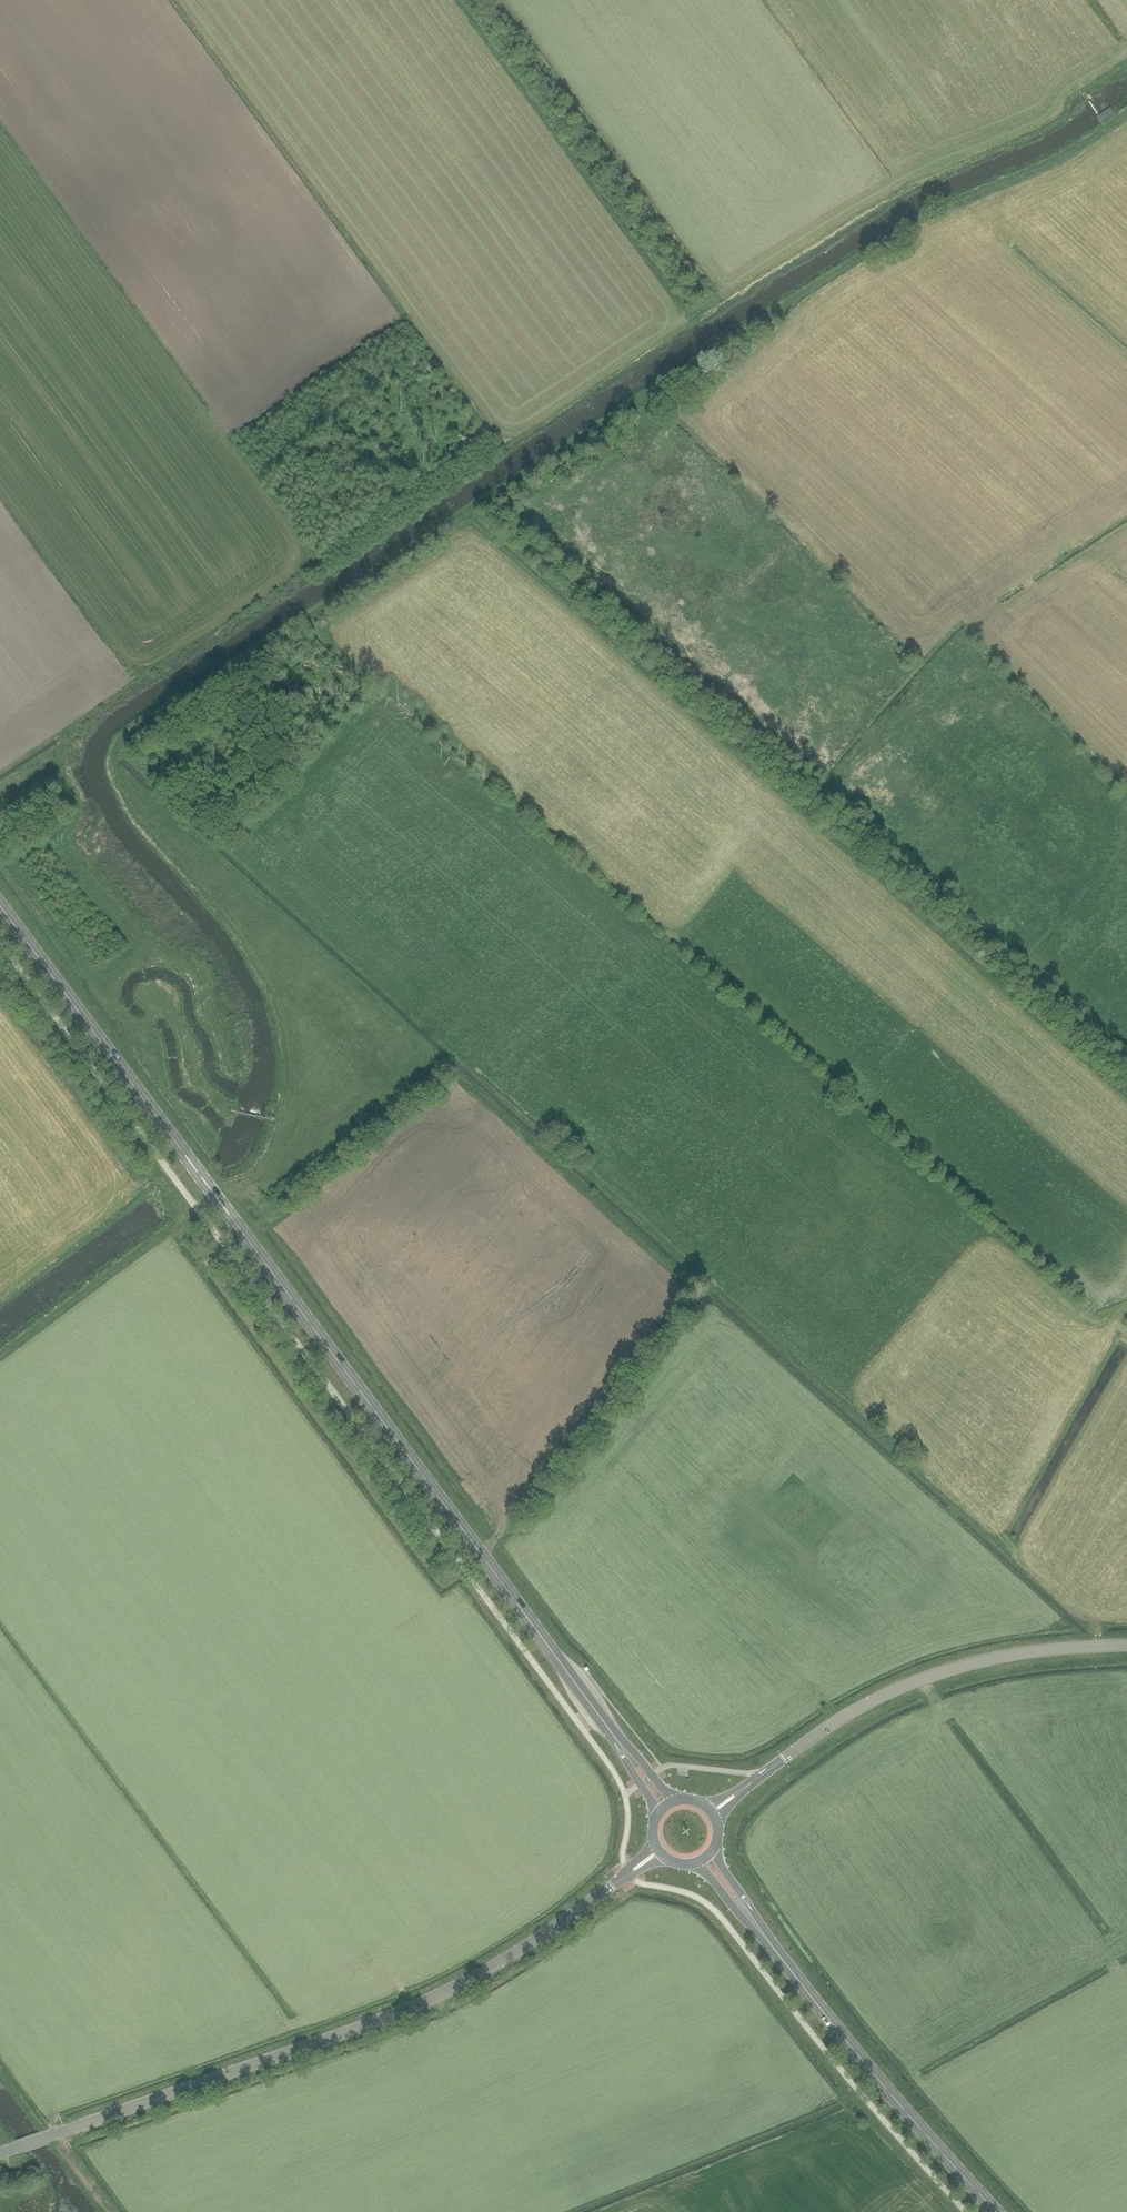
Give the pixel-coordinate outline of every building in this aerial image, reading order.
[(109,2104),(110,2109),(129,2105),(128,2100),(109,2104)]
